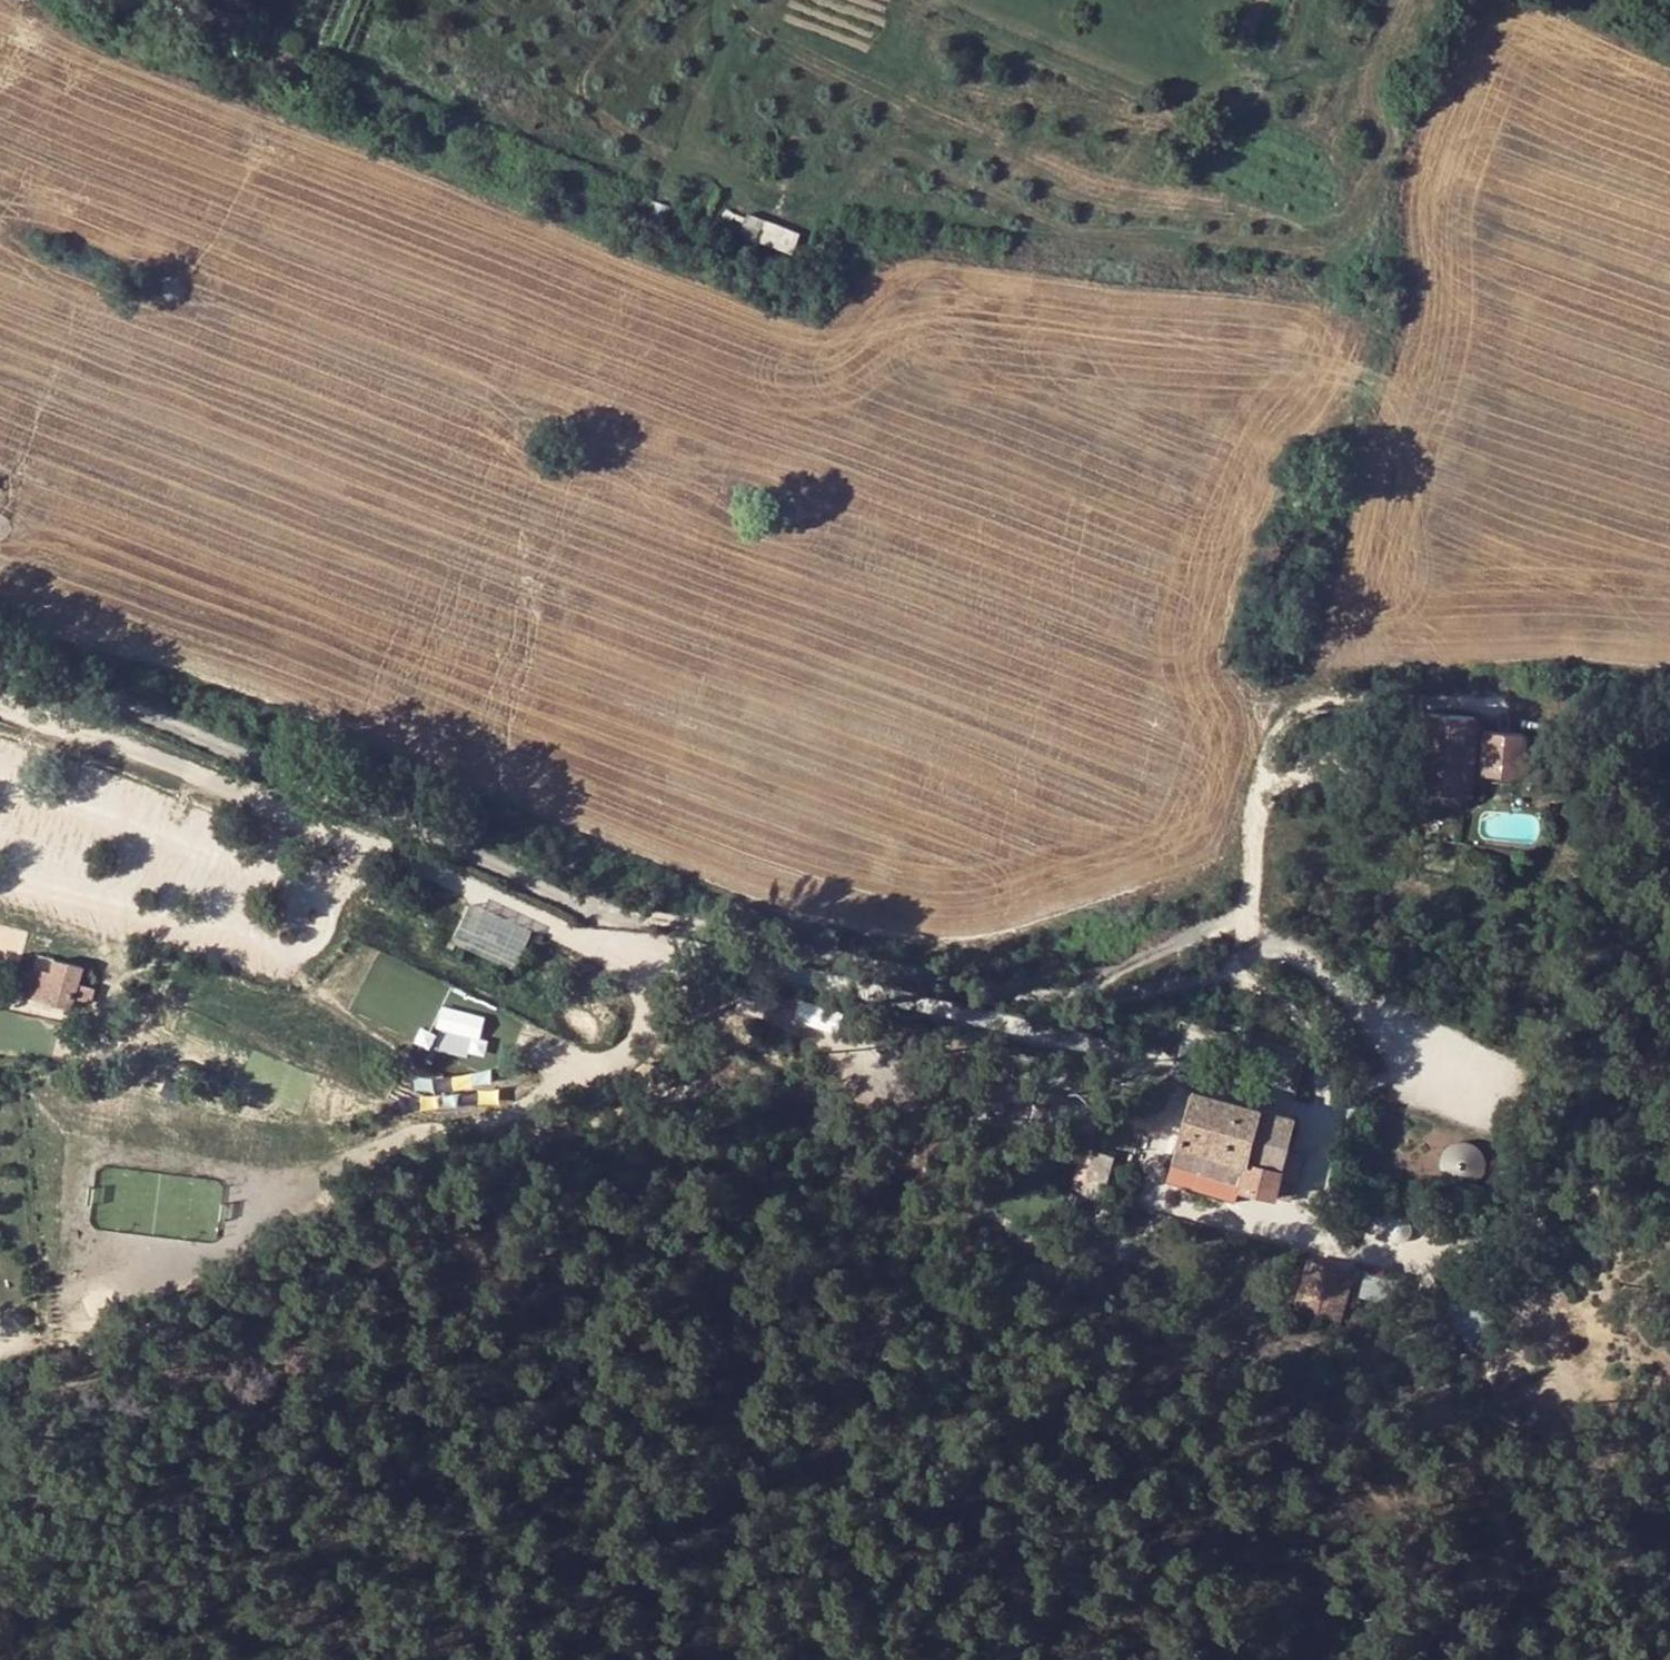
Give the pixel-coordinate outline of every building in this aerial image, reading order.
[(772,239),(791,250),(800,234),(781,223),(772,239)] [(1308,487),(1310,477),(1299,475),(1297,485),(1308,487)] [(1302,509),(1305,494),(1293,491),(1290,506),(1302,509)] [(1464,796),(1471,718),(1422,714),(1414,792),(1423,793),(1458,796),(1464,796)] [(1517,778),(1522,736),(1482,732),(1477,774),(1517,778)] [(1458,796),(1423,793),(1422,804),(1457,807),(1458,796)] [(80,966),(37,954),(25,997),(68,1009),(80,966)] [(1269,1194),(1288,1115),(1187,1086),(1167,1158),(1236,1178),(1235,1184),(1269,1194)] [(1098,1140),(1085,1136),(1081,1150),(1092,1153),(1081,1193),(1103,1199),(1115,1155),(1096,1150),(1098,1140)] [(1483,1162),(1478,1137),(1443,1144),(1448,1168),(1483,1162)] [(1292,1305),(1335,1316),(1348,1270),(1304,1260),(1292,1305)] [(1399,1279),(1365,1270),(1358,1295),(1392,1304),(1399,1279)]
